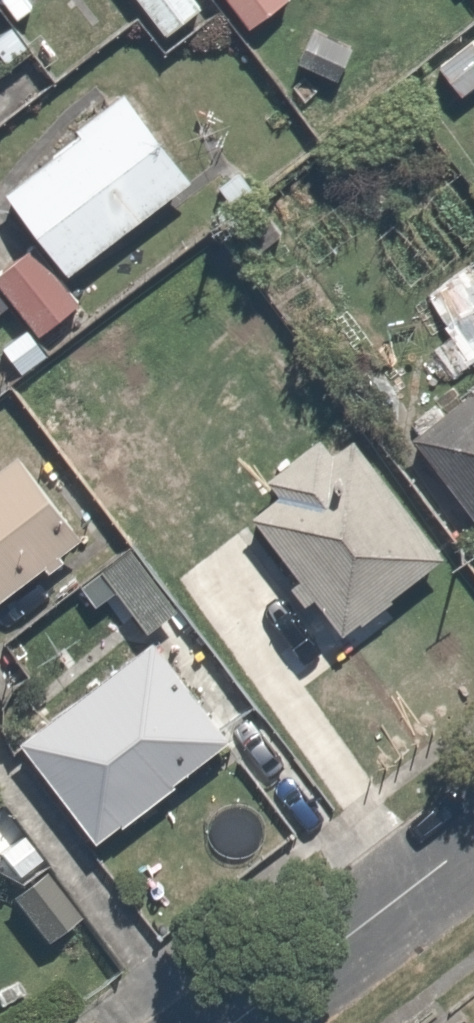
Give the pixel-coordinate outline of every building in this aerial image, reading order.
[(200,0),(137,0),(158,30),(200,1),(200,0)] [(259,36),(301,0),(228,0),(259,36)] [(113,73),(0,161),(0,196),(27,230),(58,271),(188,169),(113,73)] [(22,234),(0,251),(0,298),(35,342),(80,306),(22,234)] [(400,423),(473,522),(473,367),(400,423)] [(434,540),(339,430),(244,512),(340,622),(434,540)] [(13,448),(0,457),(0,584),(72,535),(13,448)] [(176,600),(128,535),(90,563),(137,628),(176,600)] [(234,749),(146,630),(7,734),(95,852),(234,749)] [(75,914),(32,861),(0,887),(44,940),(75,914)]
